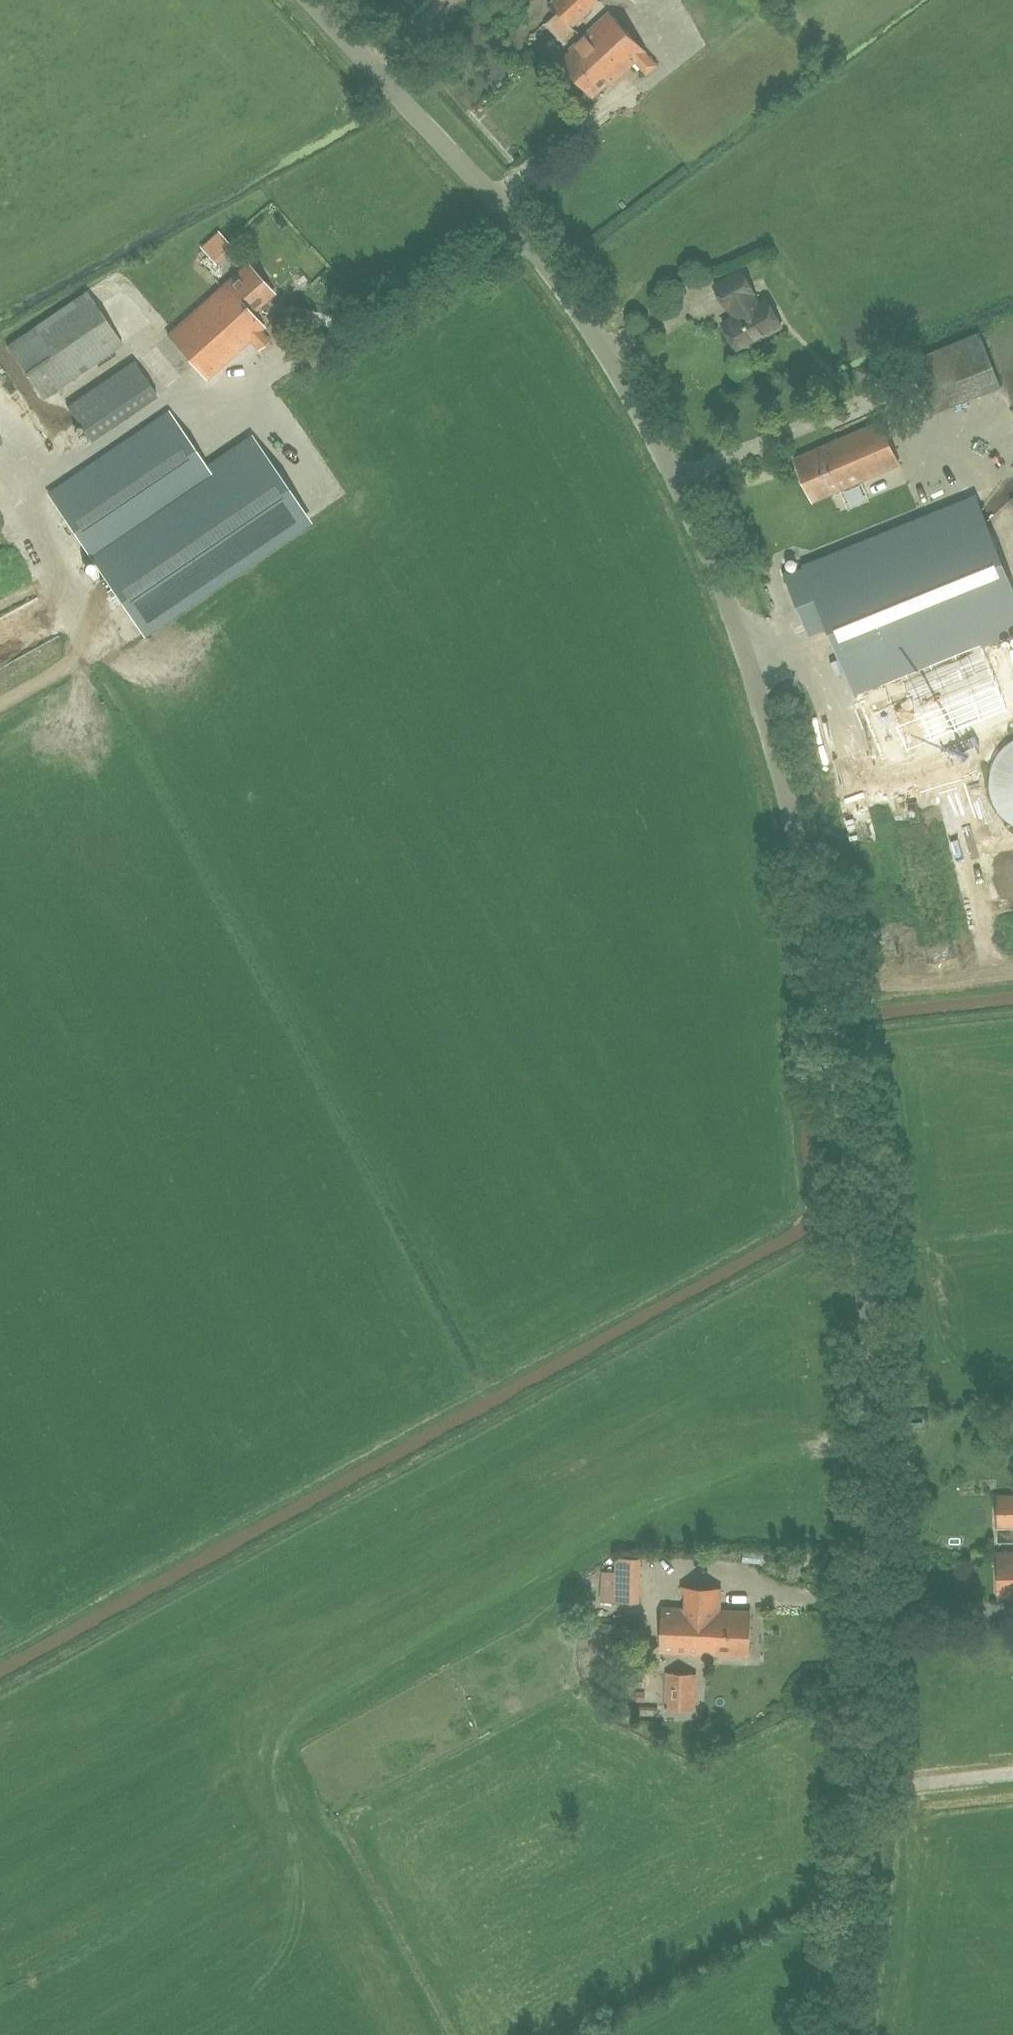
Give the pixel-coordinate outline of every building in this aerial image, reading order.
[(561,38),(600,2),(599,0),(554,0),(550,4),(555,9),(544,20),(561,38)] [(647,74),(657,65),(646,52),(647,51),(610,11),(570,49),(572,51),(561,61),(571,72),(570,73),(574,82),(582,87),(584,85),(594,96),(608,83),(610,86),(636,62),(647,74)] [(257,350),(269,339),(262,331),(265,329),(252,314),(274,294),(248,264),(168,334),(207,378),(249,341),(257,350)] [(741,270),(715,286),(728,309),(729,308),(734,317),(723,324),(739,351),(782,326),(765,299),(758,303),(753,294),(754,293),(741,270)] [(43,400),(122,345),(85,291),(6,346),(43,400)] [(933,413),(1000,387),(979,332),(910,360),(933,413)] [(72,407),(97,442),(163,396),(138,361),(72,407)] [(167,412),(48,492),(141,632),(305,521),(250,435),(205,466),(167,412)] [(813,502),(899,465),(880,421),(794,459),(813,502)] [(762,438),(747,444),(751,455),(767,448),(762,438)] [(868,725),(992,693),(984,661),(905,682),(902,674),(1012,630),(1012,591),(975,498),(786,575),(810,634),(829,626),(868,725)] [(1012,1527),(1012,1495),(997,1496),(998,1528),(1012,1527)] [(1012,1597),(1012,1552),(998,1552),(999,1597),(1012,1597)] [(639,1602),(640,1557),(616,1556),(615,1602),(639,1602)] [(681,1587),(681,1593),(684,1594),(684,1607),(663,1606),(661,1652),(747,1656),(749,1611),(720,1609),(721,1589),(681,1587)] [(696,1674),(666,1672),(665,1708),(695,1710),(696,1674)]
